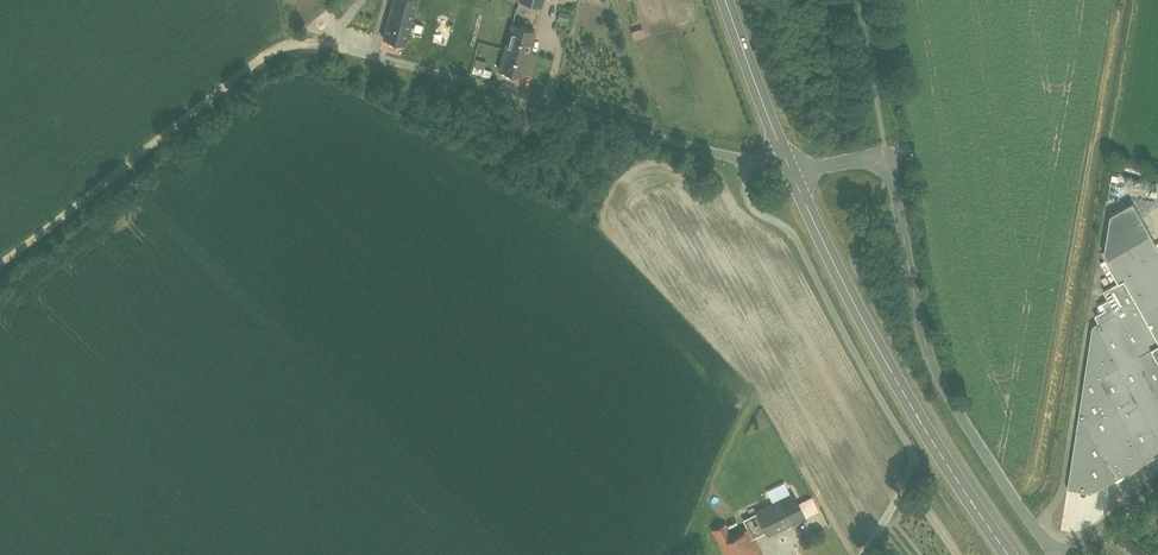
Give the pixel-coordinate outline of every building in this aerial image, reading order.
[(379,31),(404,38),(415,0),(388,0),(379,31)] [(360,40),(365,26),(357,23),(352,36),(360,40)] [(522,75),(535,29),(513,23),(500,69),(522,75)] [(480,73),(483,61),(475,59),(472,71),(480,73)] [(1111,245),(1112,250),(1152,227),(1155,226),(1138,195),(1115,207),(1111,245)] [(1103,332),(1097,335),(1114,364),(1100,372),(1108,386),(1087,398),(1097,415),(1088,420),(1118,472),(1157,449),(1157,349),(1153,341),(1157,338),(1157,237),(1152,227),(1112,250),(1107,253),(1120,276),(1105,285),(1110,293),(1106,296),(1110,303),(1097,310),(1101,317),(1097,319),(1104,331),(1103,332)] [(746,521),(752,533),(765,526),(767,530),(805,511),(791,484),(754,504),(755,507),(743,514),(746,521)] [(710,524),(726,554),(764,554),(752,533),(746,521),(731,529),(724,517),(710,524)] [(1126,544),(1140,554),(1157,554),(1157,551),(1136,532),(1126,544)] [(1098,551),(1103,554),(1110,554),(1112,552),(1103,544),(1098,551)]
